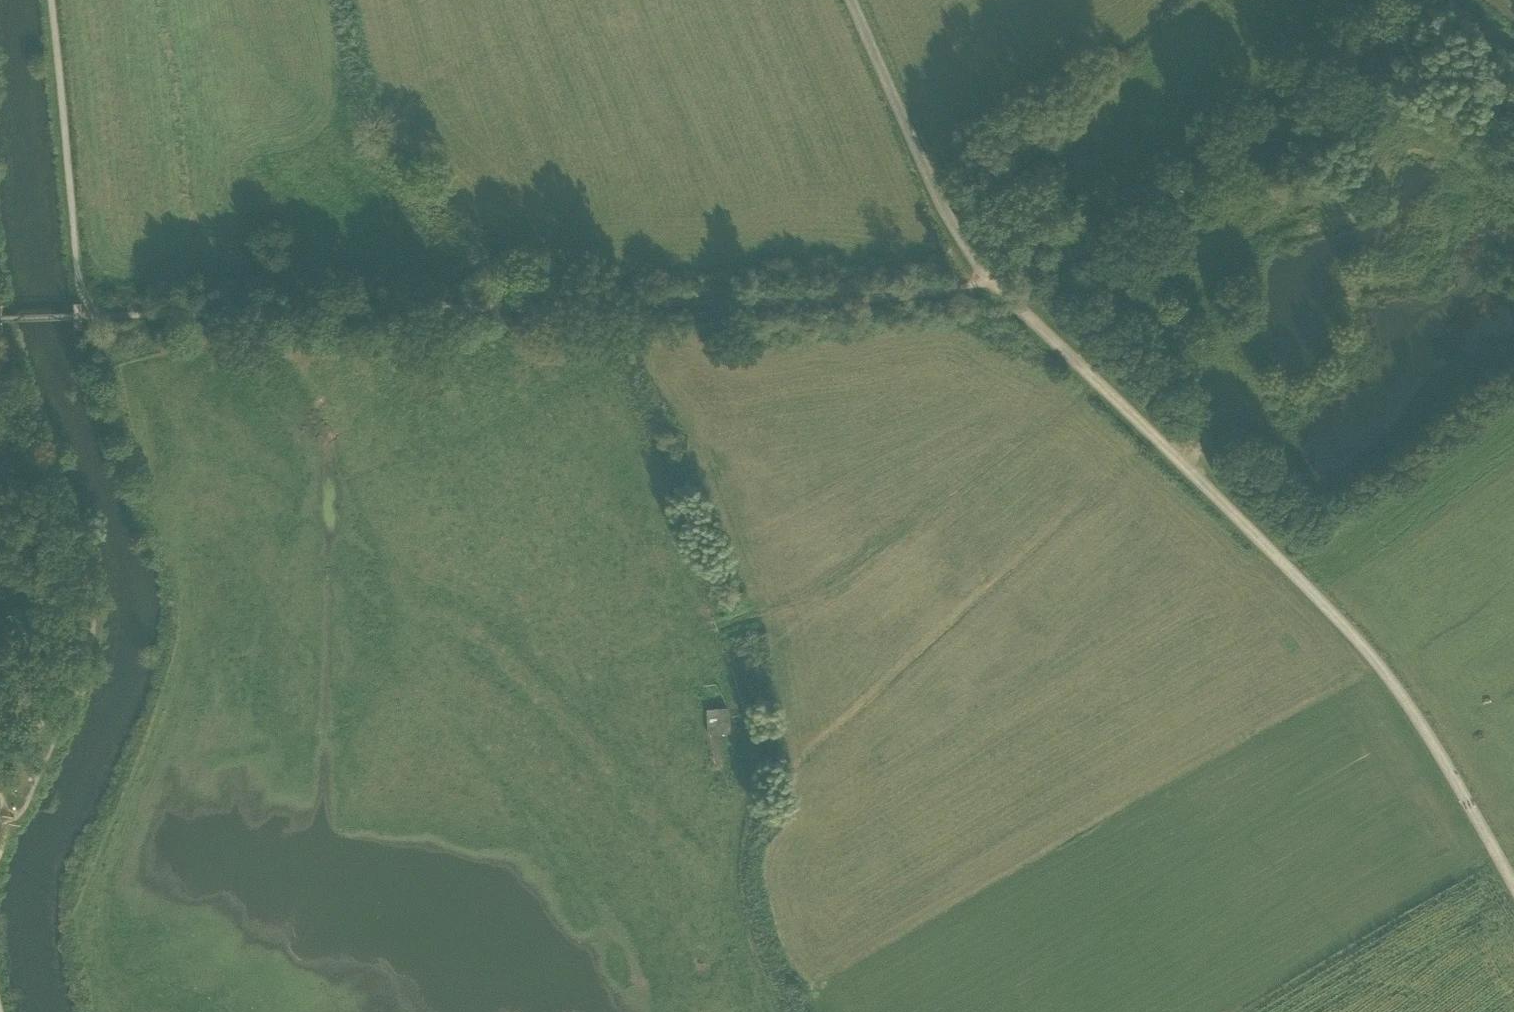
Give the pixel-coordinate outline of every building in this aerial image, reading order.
[(18,575),(0,552),(0,565),(2,564),(9,573),(6,575),(8,578),(11,575),(14,578),(18,575)] [(728,706),(706,707),(707,733),(729,732),(728,706)]
